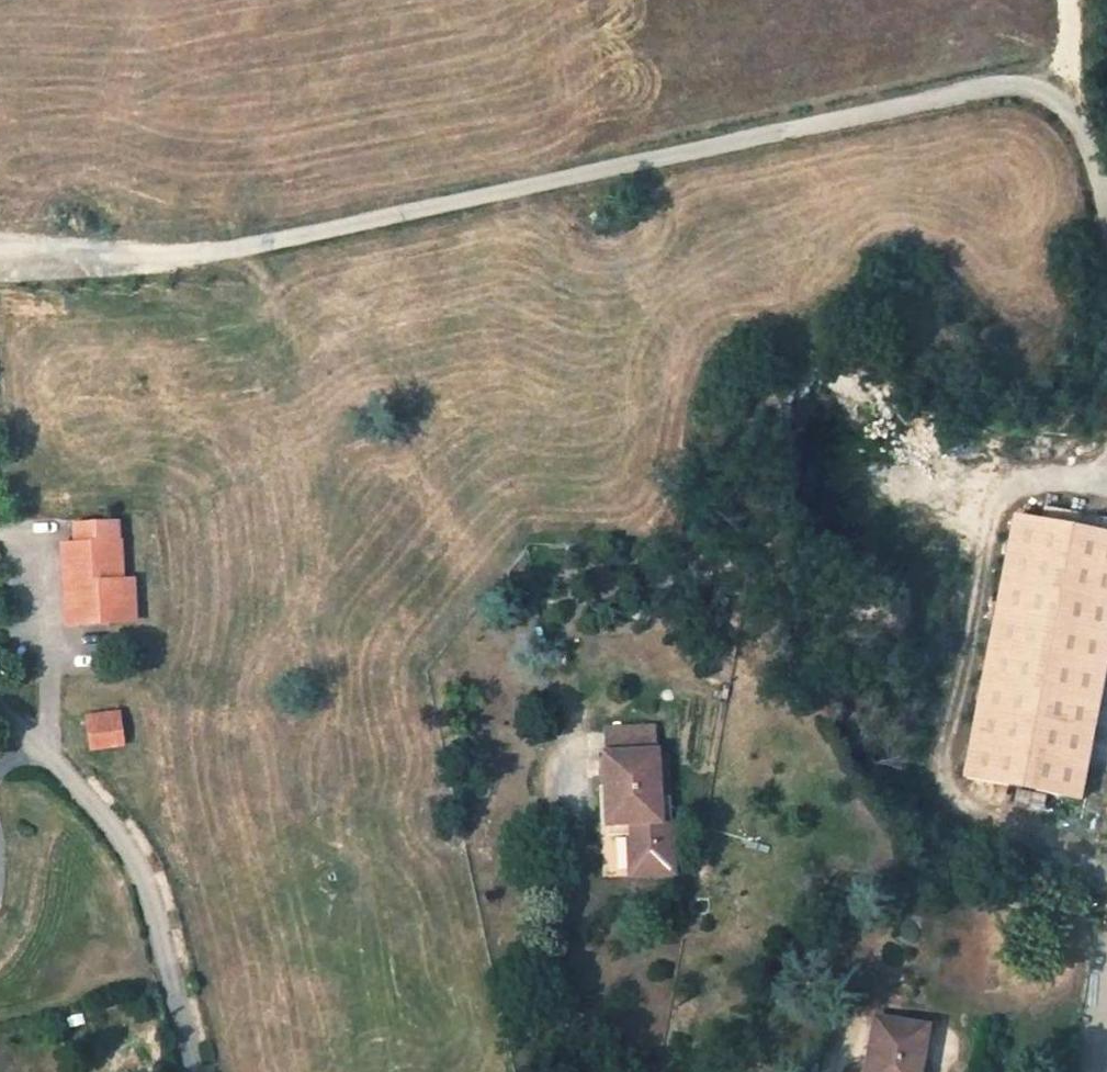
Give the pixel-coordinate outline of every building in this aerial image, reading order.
[(63,608),(85,607),(84,593),(108,592),(107,567),(106,525),(97,526),(97,504),(62,505),(63,526),(50,527),(51,568),(62,568),(63,608)] [(1002,521),(963,781),(1080,799),(1106,626),(1106,537),(1002,521)] [(120,567),(107,567),(108,592),(84,593),(85,607),(121,606),(120,567)] [(63,608),(62,568),(51,568),(52,608),(63,608)] [(101,725),(99,709),(98,698),(68,701),(71,730),(101,725)] [(573,816),(568,857),(616,859),(623,785),(613,784),(620,712),(555,706),(554,716),(551,747),(561,749),(557,816),(573,816)] [(872,990),(821,986),(813,1057),(864,1062),(872,990)]
